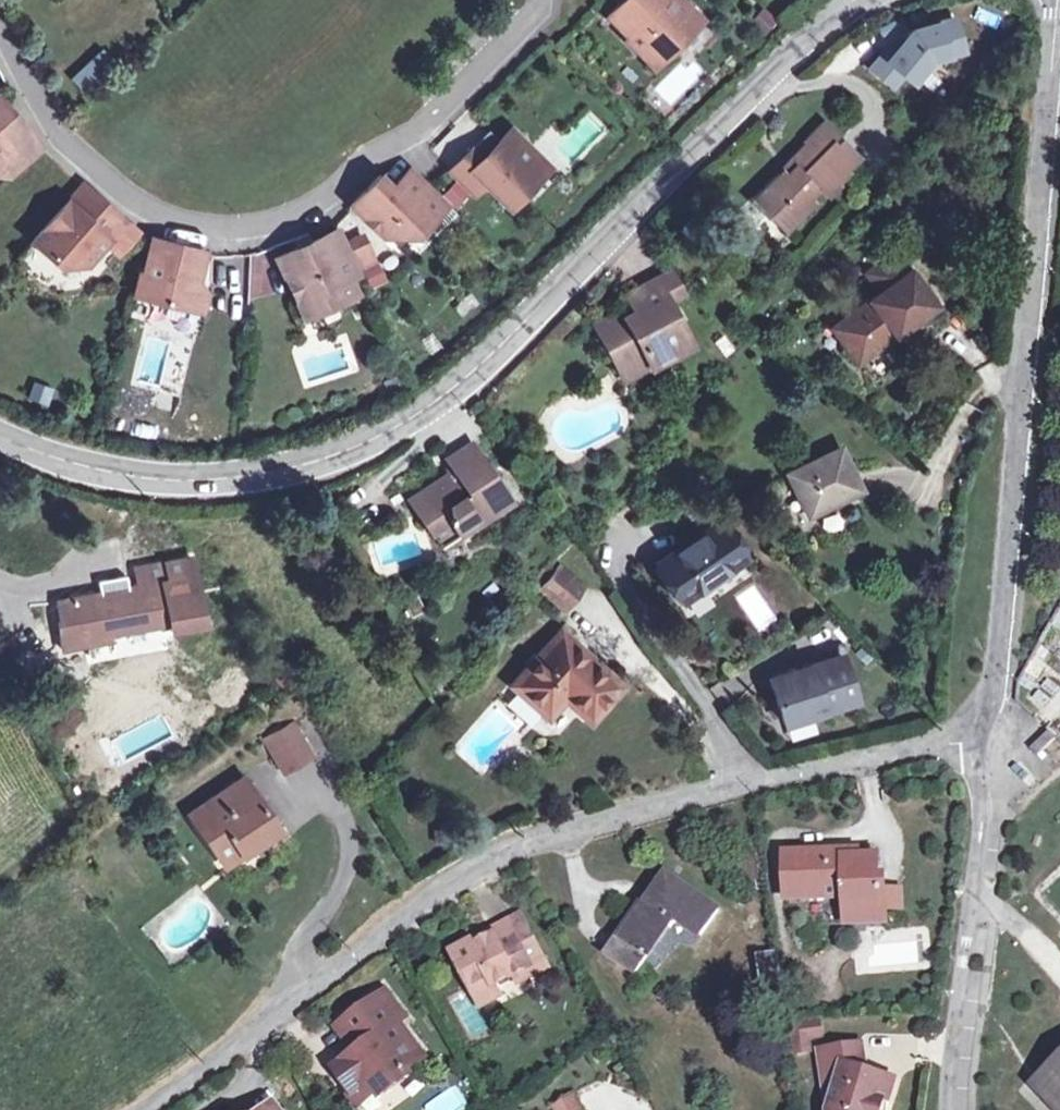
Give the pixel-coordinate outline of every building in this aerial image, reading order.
[(650,63),(666,46),(669,49),(699,19),(680,0),(676,0),(672,4),(668,0),(623,0),(608,15),(628,36),(626,38),(650,63)] [(904,28),(871,67),(888,82),(898,71),(905,77),(922,57),(960,49),(953,18),(904,28)] [(666,46),(650,63),(653,66),(669,49),(666,46)] [(87,98),(119,67),(102,49),(69,80),(87,98)] [(8,176),(41,148),(0,99),(0,167),(8,176)] [(837,182),(835,181),(847,170),(845,168),(856,157),(838,139),(835,142),(832,139),(835,135),(821,121),(803,140),(805,142),(785,162),(790,167),(785,172),(782,169),(751,199),(766,215),(768,213),(784,230),(813,201),(809,197),(817,188),(824,196),(837,182)] [(449,170),(473,193),(483,182),(508,207),(524,190),(515,181),(526,171),(538,158),(509,129),(497,141),(482,156),(473,146),(449,170)] [(473,146),(482,156),(497,141),(487,132),(473,146)] [(445,205),(409,169),(392,186),(379,175),(349,205),(381,238),(402,237),(417,222),(422,228),(445,205)] [(515,181),(524,190),(535,179),(526,171),(515,181)] [(83,185),(77,190),(103,214),(109,208),(83,185)] [(103,214),(77,190),(32,242),(60,267),(86,266),(106,243),(123,222),(124,221),(109,208),(103,214)] [(137,233),(123,222),(106,243),(119,254),(137,233)] [(297,248),(276,258),(296,303),(306,298),(328,307),(355,293),(348,278),(356,274),(336,230),(310,243),(312,247),(299,253),(297,248)] [(204,252),(151,238),(141,274),(139,274),(134,296),(189,310),(195,290),(204,252)] [(365,239),(350,247),(357,263),(373,257),(365,239)] [(883,277),(889,285),(831,327),(856,361),(911,321),(909,318),(930,302),(894,252),(876,265),(884,276),(883,277)] [(669,271),(655,279),(666,300),(680,292),(669,271)] [(595,324),(614,362),(640,348),(649,365),(690,344),(666,300),(655,279),(626,294),(631,305),(634,310),(619,317),(617,313),(595,324)] [(206,294),(195,290),(189,310),(201,312),(206,294)] [(306,298),(296,303),(303,318),(328,307),(306,298)] [(634,310),(631,305),(617,313),(619,317),(634,310)] [(640,348),(614,362),(624,379),(649,365),(640,348)] [(49,408),(54,389),(33,383),(28,402),(49,408)] [(507,499),(469,441),(445,457),(453,470),(409,499),(439,544),(507,499)] [(786,473),(806,515),(860,489),(840,447),(786,473)] [(656,563),(681,600),(744,559),(719,521),(656,563)] [(55,599),(59,633),(83,634),(85,643),(108,639),(107,634),(168,622),(169,630),(203,623),(196,589),(187,591),(184,574),(193,572),(190,557),(133,567),(136,584),(125,586),(126,592),(100,597),(99,591),(55,599)] [(557,565),(538,588),(564,609),(583,586),(557,565)] [(196,589),(193,572),(184,574),(187,591),(196,589)] [(126,592),(125,586),(99,591),(100,597),(126,592)] [(563,697),(590,721),(621,686),(560,631),(512,684),(547,716),(563,697)] [(83,634),(59,633),(60,648),(85,643),(83,634)] [(771,682),(786,727),(859,703),(845,659),(771,682)] [(273,677),(278,682),(285,676),(281,670),(273,677)] [(265,739),(282,771),(311,755),(293,723),(265,739)] [(1055,737),(1050,732),(1032,749),(1037,754),(1055,737)] [(213,813),(197,824),(224,865),(243,852),(241,849),(275,825),(243,777),(206,802),(213,813)] [(190,813),(197,824),(213,813),(206,802),(190,813)] [(241,849),(243,852),(278,828),(275,825),(241,849)] [(434,831),(435,840),(447,840),(446,831),(434,831)] [(884,912),(883,885),(883,876),(877,876),(876,854),(844,856),(844,849),(784,851),(785,898),(845,896),(846,913),(884,912)] [(639,911),(634,908),(603,953),(634,975),(673,917),(701,935),(719,910),(665,873),(639,911)] [(903,886),(883,885),(884,912),(905,911),(903,886)] [(884,912),(846,913),(846,924),(884,923),(884,912)] [(518,943),(531,937),(519,914),(506,921),(518,943)] [(518,943),(506,921),(490,929),(492,934),(473,944),(471,939),(451,949),(480,1005),(500,994),(494,984),(513,974),(529,966),(533,974),(547,966),(531,937),(518,943)] [(492,934),(490,929),(471,939),(473,944),(492,934)] [(781,983),(777,953),(758,956),(762,986),(781,983)] [(529,966),(513,974),(517,981),(533,974),(529,966)] [(388,990),(349,1018),(368,1044),(357,1053),(335,1068),(354,1094),(369,1082),(378,1094),(409,1071),(406,1066),(424,1053),(402,1022),(409,1017),(388,990)] [(786,1023),(791,1051),(824,1046),(819,1017),(786,1023)] [(338,1026),(357,1053),(368,1044),(349,1018),(338,1026)] [(883,1101),(888,1103),(895,1078),(866,1070),(861,1043),(819,1050),(827,1097),(832,1100),(829,1109),(880,1109),(883,1101)] [(406,1066),(409,1071),(428,1058),(424,1053),(406,1066)] [(1032,1083),(1058,1109),(1059,1109),(1059,1056),(1032,1083)] [(362,1109),(391,1109),(419,1090),(410,1077),(362,1109)] [(369,1082),(354,1094),(350,1096),(359,1108),(378,1094),(369,1082)] [(422,1109),(464,1109),(470,1106),(455,1086),(422,1109)] [(556,1109),(580,1109),(573,1095),(554,1105),(556,1109)]
